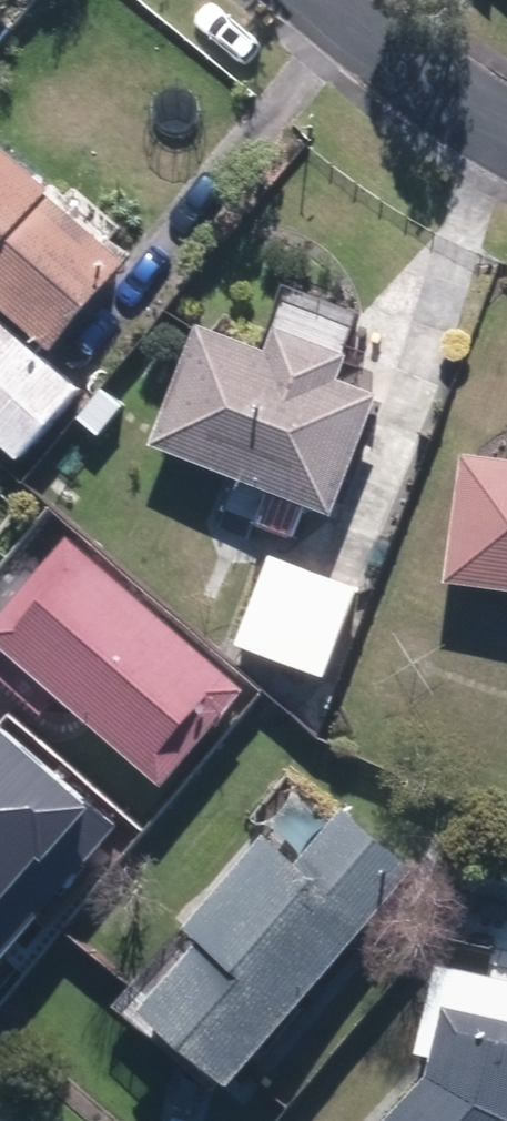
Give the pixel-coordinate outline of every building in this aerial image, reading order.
[(54,360),(130,273),(47,200),(51,197),(0,152),(0,313),(54,360)] [(0,324),(0,450),(18,465),(80,391),(0,324)] [(195,331),(148,450),(335,523),(382,404),(339,388),(349,362),(273,332),(262,358),(195,331)] [(465,458),(448,592),(506,600),(506,464),(465,458)] [(65,539),(0,614),(0,647),(159,784),(240,690),(65,539)] [(326,682),(361,593),(268,557),(234,647),(326,682)] [(232,1094),(421,872),(345,808),(295,867),(266,842),(185,937),(201,950),(143,1019),(232,1094)] [(435,1073),(389,1120),(506,1120),(506,1026),(447,1014),(435,1073)]
